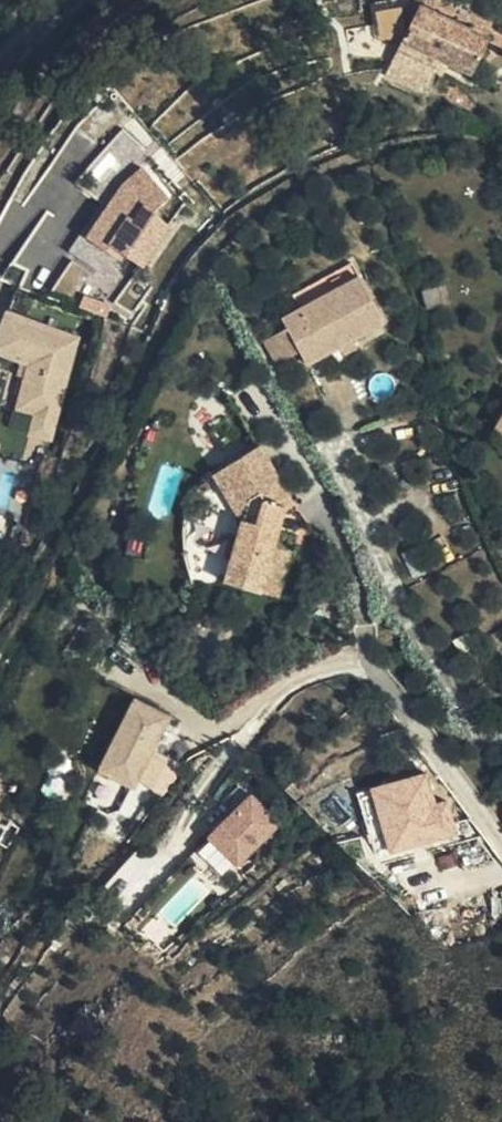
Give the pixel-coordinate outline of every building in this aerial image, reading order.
[(430,59),(461,73),(478,36),(401,0),(398,0),(364,69),(405,86),(414,66),(420,54),(430,59)] [(425,70),(430,59),(420,54),(414,66),(425,70)] [(96,194),(140,147),(124,131),(80,178),(96,194)] [(129,263),(145,274),(175,229),(156,217),(173,192),(132,165),(52,287),(76,303),(99,268),(118,280),(129,263)] [(309,353),(340,336),(353,329),(386,310),(362,260),(282,306),(286,318),(266,329),(278,351),(301,337),(309,353)] [(77,329),(0,314),(0,359),(20,362),(3,453),(28,458),(32,439),(56,444),(77,329)] [(353,329),(340,336),(345,342),(356,336),(353,329)] [(263,432),(233,450),(254,488),(246,513),(230,566),(283,581),(297,536),(278,530),(287,499),(298,493),(263,432)] [(254,488),(233,450),(215,461),(246,513),(254,488)] [(105,754),(139,771),(174,701),(140,684),(105,754)] [(395,814),(402,840),(468,821),(458,789),(446,792),(437,762),(400,772),(407,795),(391,800),(395,814)] [(407,795),(400,772),(368,781),(379,819),(395,814),(391,800),(407,795)] [(250,793),(198,845),(229,876),(282,824),(250,793)]
